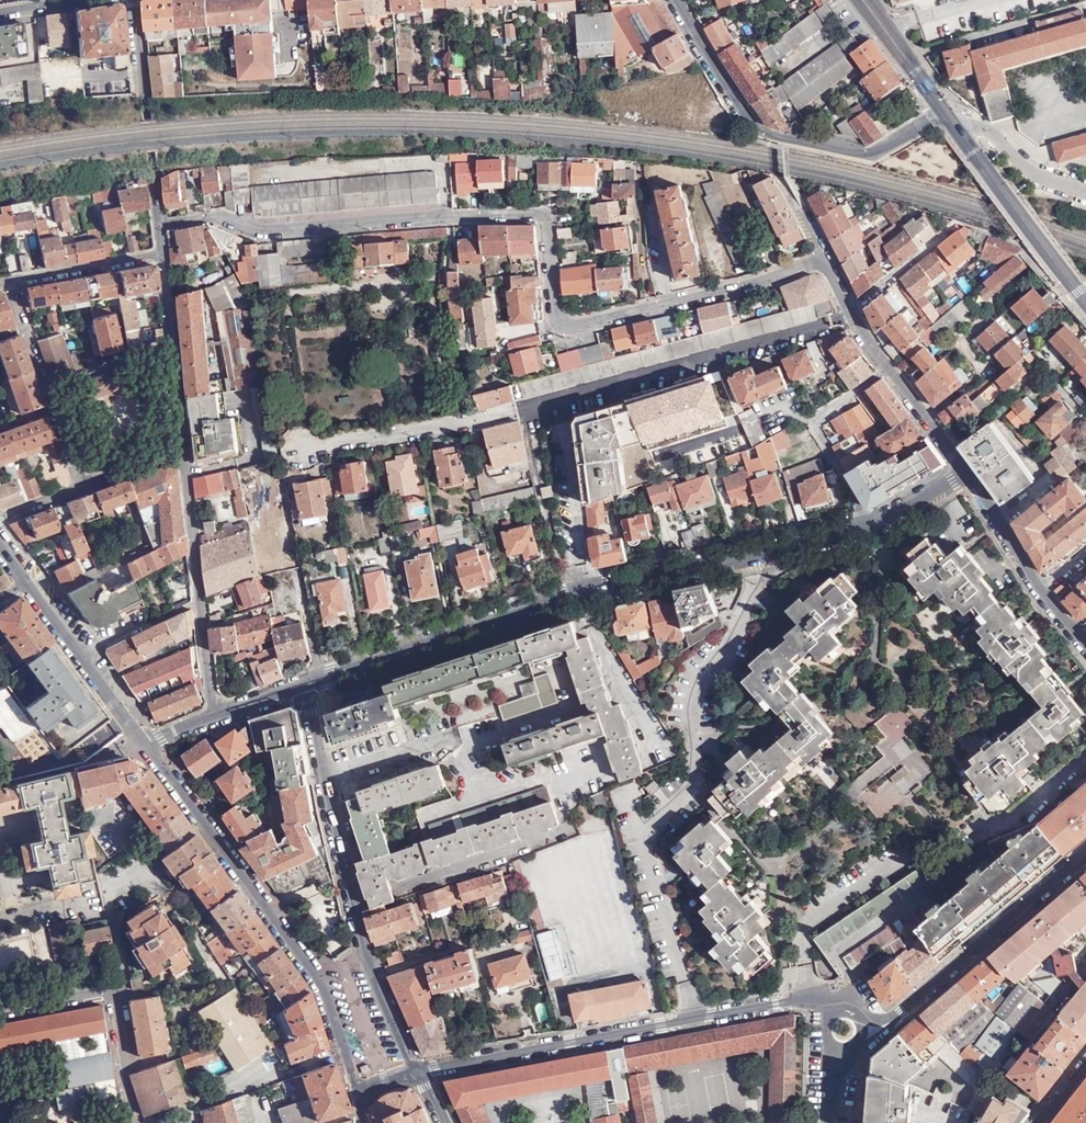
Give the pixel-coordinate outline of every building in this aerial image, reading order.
[(146,32),(177,29),(175,0),(166,0),(145,1),(144,3),(143,4),(146,32)] [(177,29),(208,27),(206,0),(175,0),(177,29)] [(182,96),(214,96),(317,93),(316,78),(312,31),(311,20),(286,22),(285,0),(206,0),(208,27),(208,35),(209,47),(210,53),(179,55),(182,96)] [(286,22),(311,20),(309,0),(285,0),(286,22)] [(311,20),(312,31),(339,29),(339,28),(337,0),(309,0),(311,20)] [(339,28),(367,26),(366,16),(365,0),(337,0),(339,28)] [(366,16),(393,14),(392,0),(365,0),(366,16)] [(393,14),(422,13),(422,9),(422,0),(392,0),(393,14)] [(422,9),(449,8),(449,0),(422,0),(422,9)] [(577,9),(576,0),(539,0),(539,12),(577,9)] [(612,12),(611,0),(593,0),(593,2),(603,1),(604,13),(612,12)] [(660,0),(613,0),(614,12),(621,63),(652,46),(678,33),(660,0)] [(818,4),(809,11),(812,15),(824,6),(821,0),(816,0),(818,4)] [(114,70),(129,68),(122,3),(75,11),(80,59),(113,56),(114,70)] [(828,3),(824,6),(812,15),(799,24),(769,47),(762,53),(770,65),(826,23),(827,24),(838,16),(828,3)] [(1085,46),(1085,19),(1082,9),(1035,23),(1038,33),(972,51),(969,44),(944,52),(951,79),(977,72),(988,111),(991,122),(1009,117),(1016,115),(1003,69),(1085,46)] [(425,12),(425,22),(434,22),(434,12),(425,12)] [(612,12),(604,13),(577,15),(582,91),(589,89),(586,57),(615,55),(612,12)] [(66,15),(46,16),(49,50),(68,48),(66,15)] [(704,28),(719,55),(736,45),(734,42),(719,19),(704,28)] [(13,54),(14,56),(25,54),(23,24),(14,25),(14,22),(7,24),(7,27),(0,28),(0,56),(13,54)] [(495,23),(489,23),(491,52),(497,52),(497,50),(497,41),(497,30),(495,23)] [(516,42),(515,24),(505,24),(506,43),(516,42)] [(208,27),(177,29),(178,37),(208,35),(208,27)] [(146,32),(147,39),(178,37),(177,29),(146,32)] [(796,74),(781,84),(790,97),(839,62),(845,57),(851,53),(860,46),(850,32),(838,40),(839,41),(796,74)] [(618,64),(619,84),(621,83),(626,82),(624,65),(655,47),(678,34),(678,33),(652,46),(621,63),(618,64)] [(655,47),(669,73),(681,69),(693,64),(692,62),(678,34),(655,47)] [(678,34),(692,62),(693,64),(694,63),(678,34)] [(184,38),(178,39),(179,55),(210,53),(209,47),(184,49),(184,38)] [(762,53),(769,47),(763,38),(756,43),(762,53)] [(886,60),(870,39),(865,42),(860,46),(851,53),(867,75),(886,60)] [(522,102),(544,97),(542,69),(540,40),(535,40),(539,89),(521,90),(521,92),(522,102)] [(747,63),(762,53),(756,43),(741,52),(736,45),(719,55),(752,103),(767,94),(747,63)] [(454,51),(453,67),(464,67),(465,52),(454,51)] [(149,58),(153,95),(154,97),(175,96),(172,56),(149,58)] [(852,68),(845,57),(839,62),(847,73),(852,68)] [(57,100),(69,99),(65,60),(53,62),(57,100)] [(902,83),(886,60),(867,75),(862,78),(878,101),(902,83)] [(839,62),(790,97),(798,109),(847,73),(839,62)] [(42,102),(38,63),(0,69),(0,83),(26,80),(29,103),(42,102)] [(704,92),(711,102),(718,97),(718,96),(699,69),(696,70),(695,70),(700,77),(693,82),(701,94),(704,92)] [(699,69),(718,96),(718,97),(719,97),(701,69),(699,69)] [(494,71),(494,79),(507,77),(507,70),(494,71)] [(433,73),(427,74),(428,88),(429,93),(449,94),(449,88),(434,87),(433,73)] [(408,75),(398,75),(399,87),(399,93),(410,93),(408,75)] [(460,79),(449,78),(449,79),(449,88),(449,94),(449,96),(460,97),(460,79)] [(494,100),(510,101),(509,91),(508,79),(493,79),(493,91),(494,100)] [(790,97),(781,84),(773,90),(782,104),(790,97)] [(84,98),(132,95),(132,87),(84,90),(84,98)] [(478,91),(478,90),(466,90),(466,97),(478,98),(478,91)] [(493,91),(478,91),(478,98),(494,100),(493,91)] [(510,101),(522,102),(521,92),(509,91),(510,101)] [(768,126),(791,132),(767,94),(752,103),(768,126)] [(681,113),(692,114),(691,98),(680,98),(681,113)] [(850,122),(864,111),(859,104),(844,114),(847,118),(837,124),(845,135),(862,139),(850,122)] [(867,146),(882,138),(879,133),(888,128),(878,114),(870,120),(864,111),(850,122),(862,139),(867,146)] [(1052,142),(1058,163),(1085,155),(1085,133),(1052,142)] [(533,168),(533,155),(516,154),(516,165),(516,167),(533,168)] [(572,163),(573,156),(558,156),(538,155),(538,188),(561,188),(562,186),(571,185),(572,163)] [(613,169),(614,159),(607,159),(599,158),(599,161),(604,162),(604,168),(613,169)] [(623,169),(622,160),(614,159),(614,199),(628,198),(633,198),(635,197),(636,197),(635,183),(624,184),(623,169)] [(503,160),(478,161),(478,162),(478,181),(503,179),(503,160)] [(249,185),(246,162),(243,163),(230,164),(235,203),(252,201),(253,214),(262,213),(262,216),(391,205),(435,201),(433,171),(426,172),(426,170),(340,177),(249,185)] [(478,181),(478,162),(455,164),(456,195),(459,195),(459,197),(465,196),(466,194),(466,190),(479,189),(479,187),(478,181)] [(597,164),(572,163),(571,185),(571,191),(596,192),(597,164)] [(235,203),(230,164),(217,165),(219,180),(226,179),(227,189),(225,189),(226,204),(235,203)] [(219,180),(217,165),(201,167),(201,175),(203,191),(220,189),(219,180)] [(201,175),(201,167),(193,168),(194,175),(201,175)] [(634,169),(623,169),(624,184),(635,183),(634,169)] [(179,189),(177,170),(173,171),(162,177),(164,202),(185,198),(186,203),(195,202),(194,187),(179,189)] [(781,193),(770,174),(754,171),(747,170),(784,247),(804,237),(781,193)] [(146,188),(147,179),(146,180),(139,182),(140,188),(124,191),(123,185),(115,187),(117,198),(118,202),(120,214),(148,209),(146,188)] [(736,268),(751,262),(713,181),(703,185),(708,196),(703,199),(736,268)] [(813,185),(805,190),(810,199),(820,192),(817,187),(813,185)] [(117,198),(115,187),(91,192),(92,199),(93,203),(117,198)] [(675,281),(698,276),(695,263),(698,263),(694,243),(691,244),(686,220),(688,219),(684,198),(681,199),(678,187),(655,192),(675,281)] [(613,199),(613,188),(608,188),(608,193),(604,193),(604,200),(613,199)] [(858,191),(847,189),(851,198),(855,194),(860,192),(858,191)] [(92,199),(91,192),(74,195),(72,195),(72,203),(92,199)] [(820,192),(810,199),(820,219),(835,209),(838,206),(832,193),(821,192),(820,192)] [(72,203),(72,195),(71,195),(64,197),(67,215),(74,214),(72,203)] [(456,195),(450,195),(451,206),(459,206),(459,197),(459,195),(456,195)] [(849,219),(842,204),(838,206),(835,209),(820,219),(832,241),(851,228),(857,224),(883,206),(891,200),(881,197),(877,196),(877,203),(857,216),(856,214),(849,219)] [(67,215),(64,197),(50,199),(55,223),(69,221),(67,215)] [(186,205),(186,203),(185,198),(164,202),(164,209),(186,205)] [(868,245),(869,244),(879,236),(902,218),(891,200),(883,206),(891,219),(876,229),(875,227),(863,236),(868,245)] [(906,216),(897,202),(891,200),(902,218),(906,216)] [(629,221),(629,215),(620,216),(618,201),(598,202),(598,204),(599,216),(600,224),(629,221)] [(32,208),(31,202),(20,204),(10,206),(14,232),(34,229),(30,212),(33,211),(32,208)] [(122,222),(120,214),(118,202),(115,203),(116,208),(101,211),(105,234),(124,230),(122,222)] [(10,206),(0,207),(0,234),(14,232),(10,206)] [(37,207),(32,208),(33,211),(44,269),(76,263),(73,244),(60,246),(58,237),(52,238),(51,232),(47,233),(44,220),(40,220),(37,207)] [(178,209),(179,216),(187,215),(186,207),(178,209)] [(908,228),(919,248),(937,234),(925,215),(917,221),(915,219),(906,225),(908,228)] [(945,228),(956,219),(947,216),(943,219),(945,222),(942,224),(945,228)] [(879,236),(881,239),(904,222),(902,218),(879,236)] [(169,248),(171,264),(188,260),(186,252),(197,250),(207,248),(209,255),(225,252),(221,247),(219,244),(205,223),(202,224),(203,226),(181,230),(181,228),(168,230),(168,237),(179,235),(181,246),(169,248)] [(205,223),(219,244),(221,247),(231,241),(234,234),(208,223),(205,223)] [(851,228),(862,249),(868,245),(863,236),(857,224),(851,228)] [(535,258),(537,257),(535,226),(508,227),(510,254),(510,258),(513,258),(513,253),(535,253),(535,258)] [(508,227),(480,227),(482,238),(483,254),(510,254),(508,227)] [(571,227),(558,228),(559,237),(572,236),(571,227)] [(629,249),(626,227),(594,231),(596,253),(629,249)] [(965,227),(934,253),(946,269),(949,273),(977,252),(963,237),(968,233),(972,230),(965,227)] [(100,239),(98,228),(86,231),(88,241),(100,239)] [(391,232),(276,242),(278,252),(354,245),(355,265),(409,261),(408,240),(448,238),(446,228),(391,232)] [(832,241),(843,263),(857,252),(862,249),(851,228),(832,241)] [(888,253),(895,267),(901,262),(919,248),(908,228),(885,247),(888,253)] [(1022,250),(972,230),(968,233),(988,241),(982,257),(1003,266),(1016,255),(1019,252),(1022,250)] [(125,238),(128,254),(138,252),(135,236),(131,237),(125,238)] [(869,244),(877,259),(888,253),(885,247),(881,239),(879,236),(869,244)] [(483,254),(482,238),(459,241),(462,263),(484,262),(483,254)] [(88,241),(73,244),(76,263),(93,260),(103,258),(100,242),(100,239),(88,241)] [(100,242),(103,258),(112,257),(109,240),(100,242)] [(246,244),(248,262),(241,263),(241,271),(238,272),(241,276),(244,281),(245,283),(261,281),(261,280),(259,254),(258,243),(246,244)] [(207,248),(197,250),(199,257),(209,255),(207,248)] [(562,253),(564,264),(579,262),(577,251),(562,253)] [(259,254),(261,280),(261,281),(262,286),(281,284),(279,267),(278,252),(259,254)] [(843,263),(852,281),(866,269),(857,252),(843,263)] [(978,293),(985,301),(1025,268),(1032,276),(1037,272),(1019,252),(1016,255),(1003,266),(983,282),(986,286),(978,293)] [(934,253),(901,279),(934,323),(950,310),(961,301),(963,300),(965,298),(960,292),(937,311),(924,294),(932,288),(929,283),(946,269),(934,253)] [(26,254),(18,256),(21,273),(30,272),(28,264),(26,254)] [(866,269),(852,281),(860,297),(885,276),(877,259),(866,269)] [(353,277),(353,274),(353,265),(341,265),(342,267),(333,268),(332,262),(279,267),(281,284),(353,277)] [(224,268),(229,275),(233,272),(236,270),(231,263),(224,268)] [(152,265),(113,273),(117,295),(117,297),(127,295),(157,290),(155,268),(152,265)] [(596,265),(559,270),(561,294),(598,292),(596,270),(596,265)] [(536,288),(540,287),(539,277),(517,278),(516,267),(511,267),(512,277),(512,284),(512,290),(535,288),(536,288)] [(596,270),(598,292),(625,290),(624,267),(596,270)] [(468,348),(462,296),(461,296),(461,289),(460,282),(459,271),(451,272),(450,285),(450,301),(459,349),(468,348)] [(189,386),(190,397),(219,392),(249,388),(261,386),(251,317),(255,316),(256,313),(256,311),(254,309),(250,308),(249,305),(247,305),(251,301),(233,272),(229,275),(213,286),(206,287),(223,309),(229,378),(210,380),(202,288),(180,293),(189,386)] [(237,273),(243,283),(245,283),(244,281),(241,276),(238,272),(237,273)] [(113,273),(84,278),(88,300),(117,295),(113,273)] [(789,310),(830,299),(820,278),(811,275),(781,287),(789,310)] [(512,277),(486,280),(487,287),(512,284),(512,277)] [(84,278),(53,284),(56,303),(57,306),(88,300),(84,278)] [(901,279),(897,282),(903,289),(902,290),(924,317),(920,321),(921,322),(927,329),(931,326),(934,323),(901,279)] [(460,282),(461,289),(470,288),(469,280),(460,280),(460,282)] [(56,303),(53,284),(21,289),(19,291),(25,309),(56,303)] [(1044,298),(1035,287),(1014,305),(1030,324),(1048,309),(1061,298),(1055,291),(1051,295),(1049,293),(1044,298)] [(509,290),(512,323),(539,320),(536,288),(535,288),(512,290),(509,290)] [(977,305),(982,298),(974,291),(968,298),(977,305)] [(865,308),(877,332),(900,314),(898,310),(902,307),(890,292),(885,296),(883,293),(865,308)] [(14,327),(2,293),(0,293),(0,330),(14,327)] [(117,297),(119,306),(120,313),(128,353),(142,347),(133,301),(129,302),(127,295),(117,297)] [(473,300),(479,348),(496,346),(495,338),(498,338),(493,298),(473,300)] [(1066,304),(1061,298),(1048,309),(1053,315),(1066,304)] [(773,330),(836,313),(830,299),(789,310),(773,314),(746,321),(738,324),(733,325),(709,332),(659,345),(638,350),(611,358),(602,361),(582,366),(561,372),(552,374),(519,383),(522,398),(587,380),(616,372),(773,330)] [(738,324),(746,321),(741,299),(732,301),(738,324)] [(956,317),(961,323),(974,313),(963,300),(961,301),(950,310),(956,317)] [(727,303),(697,310),(700,321),(706,320),(709,332),(733,325),(727,303)] [(119,306),(90,312),(92,321),(113,315),(120,313),(119,306)] [(937,334),(942,339),(961,323),(956,317),(950,310),(934,323),(931,326),(937,334)] [(1008,312),(1003,316),(1013,327),(1018,322),(1008,312)] [(888,350),(894,357),(903,349),(917,338),(920,335),(913,328),(901,313),(900,314),(877,332),(881,340),(883,344),(892,336),(894,338),(885,346),(888,350)] [(113,315),(92,321),(90,321),(100,356),(122,351),(113,315)] [(674,315),(652,320),(658,340),(679,335),(674,315)] [(998,319),(978,335),(992,352),(1012,336),(998,319)] [(633,324),(637,344),(638,350),(659,345),(658,340),(652,320),(633,324)] [(84,323),(94,358),(100,356),(90,321),(84,323)] [(921,322),(913,328),(920,335),(927,329),(921,322)] [(47,327),(49,333),(61,329),(61,325),(58,326),(56,324),(47,327)] [(622,327),(611,330),(615,349),(637,344),(633,324),(622,327)] [(927,329),(920,335),(926,343),(937,334),(931,326),(927,329)] [(1075,367),(1085,357),(1085,350),(1066,326),(1051,339),(1075,367)] [(834,336),(817,341),(821,353),(830,348),(845,368),(860,358),(863,356),(853,343),(845,330),(834,336)] [(17,335),(0,341),(0,357),(7,379),(8,379),(31,371),(17,335)] [(61,335),(37,342),(50,379),(58,383),(76,375),(61,335)] [(508,344),(510,354),(537,347),(541,346),(539,337),(508,344)] [(1010,368),(1018,362),(1025,356),(1028,354),(1014,337),(996,352),(1010,368)] [(917,338),(903,349),(913,360),(926,349),(917,338)] [(607,341),(598,344),(602,361),(611,358),(607,341)] [(807,350),(782,360),(792,381),(817,370),(813,360),(820,357),(815,341),(805,344),(807,350)] [(598,344),(578,349),(582,366),(602,361),(598,344)] [(537,347),(510,354),(516,376),(537,370),(534,358),(540,356),(537,347)] [(556,355),(561,372),(582,366),(578,349),(556,355)] [(926,349),(913,360),(920,368),(914,374),(919,380),(938,363),(926,349)] [(1025,356),(1034,367),(1039,362),(1030,352),(1028,354),(1025,356)] [(946,360),(959,378),(963,374),(958,369),(961,366),(953,355),(946,360)] [(1018,362),(1027,373),(1034,367),(1025,356),(1018,362)] [(938,363),(919,380),(918,382),(935,406),(964,384),(959,378),(946,360),(944,357),(938,363)] [(1075,367),(1085,378),(1082,381),(1085,386),(1085,357),(1075,367)] [(86,361),(89,369),(96,367),(94,358),(86,361)] [(761,358),(751,361),(756,371),(765,368),(761,358)] [(860,358),(845,368),(839,372),(851,389),(859,384),(872,375),(860,358)] [(748,362),(728,369),(732,377),(751,369),(748,362)] [(973,400),(981,409),(1007,388),(1007,389),(1027,373),(1018,362),(1010,368),(993,382),(973,400)] [(751,369),(732,377),(743,404),(786,386),(778,367),(754,377),(751,369)] [(125,386),(118,370),(79,386),(86,403),(125,386)] [(742,413),(722,370),(718,371),(723,381),(736,411),(753,448),(764,441),(751,410),(742,413)] [(43,405),(31,371),(8,379),(18,408),(12,410),(13,415),(43,405)] [(723,381),(718,371),(686,380),(687,384),(660,393),(668,417),(695,409),(697,416),(701,415),(702,419),(708,416),(705,405),(718,401),(713,385),(723,381)] [(975,386),(967,393),(973,400),(993,382),(989,378),(977,388),(975,386)] [(882,380),(865,390),(892,427),(910,416),(908,413),(882,380)] [(479,381),(472,383),(473,395),(482,393),(479,381)] [(477,410),(513,400),(510,386),(482,393),(473,395),(477,410)] [(651,396),(650,390),(639,393),(641,399),(651,396)] [(219,392),(190,397),(198,461),(239,450),(234,416),(222,418),(219,392)] [(967,393),(941,414),(947,422),(956,414),(963,423),(981,409),(973,400),(967,393)] [(1081,394),(1075,400),(1084,410),(1085,408),(1085,400),(1081,394)] [(1029,397),(1023,401),(1034,414),(1039,409),(1029,397)] [(661,477),(627,398),(579,415),(574,422),(584,504),(610,495),(645,482),(655,479),(661,477)] [(1011,403),(1006,407),(1010,412),(1008,415),(1016,425),(1021,421),(1023,425),(1035,415),(1034,414),(1023,401),(1021,398),(1012,404),(1011,403)] [(1060,402),(1038,421),(1051,436),(1074,417),(1060,402)] [(843,413),(855,437),(860,447),(865,444),(879,435),(857,405),(843,413)] [(7,425),(45,411),(44,408),(6,422),(7,425)] [(844,440),(833,447),(840,459),(860,447),(855,437),(853,438),(841,414),(829,421),(836,432),(838,431),(841,437),(842,436),(844,440)] [(892,427),(882,434),(879,435),(865,444),(869,451),(881,444),(891,460),(916,445),(927,439),(910,416),(892,427)] [(52,465),(64,461),(49,420),(47,417),(9,430),(17,452),(25,449),(28,457),(47,450),(52,465)] [(989,420),(961,442),(969,453),(983,473),(1011,450),(989,420)] [(530,468),(522,433),(519,422),(489,429),(482,430),(491,463),(486,464),(487,470),(493,468),(493,465),(506,463),(509,473),(530,468)] [(1060,445),(1061,447),(1078,433),(1070,424),(1053,438),(1059,446),(1060,445)] [(1020,427),(1015,431),(1018,435),(1023,430),(1020,427)] [(17,452),(9,430),(0,433),(0,458),(15,453),(17,452)] [(784,430),(771,437),(775,452),(789,448),(784,430)] [(771,437),(764,441),(753,448),(740,452),(742,458),(746,470),(748,475),(756,472),(760,471),(770,470),(780,467),(775,452),(771,437)] [(860,447),(840,459),(869,508),(945,463),(931,445),(921,452),(916,445),(891,460),(880,467),(869,451),(865,444),(860,447)] [(1068,473),(1072,470),(1076,467),(1061,447),(1060,445),(1059,446),(1051,452),(1055,456),(1068,473)] [(455,453),(454,448),(434,450),(440,486),(467,481),(462,452),(455,453)] [(1011,450),(983,473),(999,496),(1003,502),(1033,481),(1011,450)] [(742,458),(740,452),(724,457),(726,463),(742,458)] [(15,453),(0,458),(0,467),(18,461),(15,453)] [(418,492),(417,486),(411,454),(397,456),(397,460),(387,461),(393,496),(412,493),(418,492)] [(1048,469),(1056,480),(1058,482),(1068,473),(1055,456),(1045,465),(1048,469)] [(799,483),(824,474),(819,459),(782,473),(786,487),(796,484),(799,483)] [(368,489),(363,460),(348,463),(349,469),(333,471),(337,493),(368,489)] [(704,463),(709,478),(718,475),(714,460),(704,463)] [(54,471),(66,466),(64,461),(52,465),(54,471)] [(264,462),(239,467),(242,484),(272,477),(269,461),(264,462)] [(158,548),(184,536),(177,473),(165,465),(127,479),(134,498),(145,529),(153,551),(158,548)] [(43,475),(52,491),(71,484),(71,482),(66,466),(54,471),(43,475)] [(194,477),(196,497),(237,487),(242,486),(242,484),(239,467),(194,477)] [(27,501),(34,498),(27,480),(23,468),(15,471),(27,501)] [(754,496),(750,481),(748,475),(746,470),(722,478),(731,506),(743,502),(742,499),(754,496)] [(675,484),(684,508),(715,499),(707,475),(695,479),(693,471),(685,474),(687,481),(675,484)] [(672,473),(661,477),(655,479),(645,482),(652,502),(668,497),(673,509),(681,506),(673,484),(675,483),(672,473)] [(754,496),(758,505),(781,497),(774,474),(750,481),(754,496)] [(824,474),(799,483),(805,506),(830,499),(824,474)] [(34,498),(41,495),(34,477),(27,480),(34,498)] [(330,493),(327,478),(296,484),(302,519),(327,514),(323,494),(330,493)] [(134,498),(127,479),(94,492),(100,509),(101,511),(102,510),(110,507),(134,498)] [(1044,501),(1057,517),(1069,508),(1071,510),(1069,511),(1071,514),(1077,510),(1085,502),(1085,497),(1072,479),(1044,501)] [(24,501),(16,480),(0,486),(0,510),(24,501)] [(786,487),(792,506),(801,504),(796,484),(786,487)] [(423,485),(417,486),(418,492),(412,493),(413,499),(425,497),(423,485)] [(538,502),(534,486),(480,498),(480,499),(483,514),(538,502)] [(550,486),(541,489),(543,498),(552,495),(550,486)] [(100,509),(94,492),(79,498),(65,503),(72,521),(74,521),(88,515),(90,518),(97,515),(95,510),(100,509)] [(610,495),(584,504),(586,516),(593,562),(599,567),(627,561),(615,513),(611,514),(617,538),(610,540),(607,526),(603,527),(602,518),(608,518),(606,507),(613,505),(610,495)] [(236,501),(240,524),(248,521),(243,496),(239,497),(239,500),(236,501)] [(807,511),(835,504),(834,498),(830,499),(805,506),(807,511)] [(474,516),(483,514),(480,499),(471,501),(474,516)] [(1015,523),(1030,548),(1046,535),(1042,530),(1057,517),(1044,501),(1015,523)] [(1077,510),(1085,522),(1085,502),(1077,510)] [(72,521),(65,503),(22,520),(25,527),(29,525),(34,538),(60,528),(60,527),(65,525),(64,522),(69,520),(70,522),(72,521)] [(114,517),(110,507),(102,510),(106,520),(114,517)] [(1078,543),(1085,537),(1085,522),(1077,510),(1071,514),(1061,523),(1078,543)] [(198,513),(199,523),(206,523),(212,522),(211,511),(198,513)] [(684,512),(676,514),(679,523),(687,521),(684,512)] [(649,536),(645,514),(623,519),(628,541),(631,544),(634,544),(637,543),(639,541),(640,538),(649,536)] [(539,556),(528,515),(517,518),(520,527),(503,532),(509,555),(524,551),(526,559),(539,556)] [(464,537),(461,519),(437,525),(440,541),(464,537)] [(25,527),(22,520),(9,525),(23,544),(30,539),(25,527)] [(68,532),(77,552),(79,552),(86,549),(78,532),(74,521),(72,521),(70,522),(69,520),(64,522),(65,525),(68,532)] [(410,531),(418,529),(424,527),(423,520),(402,525),(404,532),(410,531)] [(201,546),(207,597),(234,586),(240,584),(260,576),(251,537),(248,521),(240,524),(217,532),(215,532),(203,536),(204,545),(201,546)] [(208,533),(215,532),(217,532),(216,522),(212,522),(206,523),(208,533)] [(692,528),(698,545),(708,543),(701,523),(691,527),(692,528)] [(1051,544),(1059,558),(1078,543),(1061,523),(1053,530),(1056,535),(1049,540),(1051,544)] [(432,543),(440,541),(437,525),(424,527),(418,529),(419,531),(416,532),(417,539),(430,536),(432,543)] [(679,533),(685,548),(698,545),(692,528),(679,533)] [(140,557),(153,551),(145,529),(141,531),(147,545),(144,546),(146,550),(138,553),(140,557)] [(86,549),(88,548),(80,531),(78,532),(86,549)] [(389,536),(392,552),(400,551),(398,543),(412,540),(410,531),(404,532),(389,536)] [(64,534),(73,554),(77,552),(68,532),(64,534)] [(64,534),(61,535),(61,541),(54,544),(61,562),(68,559),(73,554),(64,534)] [(1046,535),(1030,548),(1029,549),(1043,571),(1059,558),(1051,544),(1049,540),(1046,535)] [(164,564),(186,554),(185,544),(184,536),(158,548),(164,564)] [(380,555),(392,552),(389,536),(382,537),(377,538),(380,555)] [(928,537),(914,548),(920,556),(916,560),(908,566),(914,574),(912,576),(922,589),(925,587),(931,594),(936,590),(941,586),(948,594),(945,596),(955,609),(960,605),(966,613),(973,607),(978,604),(984,611),(998,600),(992,592),(994,590),(982,576),(980,578),(975,572),(981,567),(969,552),(955,564),(949,556),(937,542),(935,544),(928,537)] [(914,548),(907,540),(905,542),(899,547),(906,555),(910,551),(914,548)] [(963,545),(949,556),(955,564),(969,552),(965,547),(963,545)] [(338,564),(348,562),(347,556),(345,546),(337,547),(325,550),(320,551),(322,557),(336,555),(338,564)] [(132,580),(164,564),(158,548),(153,551),(140,557),(137,558),(126,564),(131,579),(132,580)] [(920,556),(914,548),(910,551),(916,560),(920,556)] [(73,556),(75,560),(88,554),(86,549),(79,552),(77,552),(78,554),(73,556)] [(497,583),(488,553),(480,556),(477,549),(457,555),(460,565),(457,565),(465,590),(489,583),(490,585),(497,583)] [(119,560),(121,566),(126,564),(137,558),(135,552),(119,560)] [(439,594),(431,554),(415,557),(414,553),(405,556),(412,599),(439,594)] [(45,570),(57,564),(53,556),(40,564),(45,570)] [(119,560),(118,559),(95,569),(99,577),(121,566),(119,560)] [(85,583),(86,583),(75,560),(59,568),(57,564),(45,570),(52,578),(57,576),(65,593),(85,583)] [(1071,575),(1080,586),(1085,594),(1085,563),(1071,575)] [(84,572),(89,582),(92,580),(94,579),(99,577),(95,569),(94,566),(92,567),(93,568),(84,572)] [(980,578),(982,576),(987,573),(981,567),(975,572),(980,578)] [(379,568),(363,571),(370,610),(389,606),(383,572),(380,572),(379,568)] [(751,760),(743,751),(729,764),(739,774),(736,777),(731,782),(729,780),(716,792),(718,794),(710,801),(724,816),(732,809),(741,819),(749,812),(754,817),(767,806),(764,803),(779,790),(778,789),(795,772),(792,768),(806,755),(814,762),(830,747),(828,745),(839,734),(822,716),(820,716),(813,709),(816,705),(804,691),(803,692),(790,679),(797,672),(793,667),(800,661),(797,658),(804,651),(808,656),(814,650),(824,660),(836,648),(835,647),(843,639),(835,630),(842,623),(843,625),(855,613),(854,612),(861,605),(848,591),(855,585),(842,570),(835,577),(833,574),(813,593),(809,589),(795,602),(808,616),(803,620),(789,634),(791,637),(777,650),(773,646),(754,664),(758,669),(752,674),(759,682),(765,677),(768,681),(771,684),(763,692),(789,719),(795,725),(767,751),(764,748),(751,760)] [(3,589),(10,584),(3,574),(0,576),(0,584),(3,589)] [(240,584),(245,605),(256,601),(254,592),(263,590),(260,576),(240,584)] [(711,594),(741,578),(707,586),(711,594)] [(64,594),(91,630),(142,608),(132,580),(131,579),(105,591),(94,579),(92,580),(86,583),(85,583),(65,593),(64,594)] [(346,609),(340,579),(317,583),(323,618),(337,616),(336,611),(346,609)] [(1064,581),(1055,590),(1060,596),(1070,587),(1064,581)] [(240,584),(234,586),(239,606),(245,605),(240,584)] [(711,594),(707,586),(677,593),(679,604),(687,636),(688,636),(691,645),(724,625),(711,594)] [(943,598),(945,596),(948,594),(941,586),(936,590),(943,598)] [(1085,618),(1085,594),(1080,586),(1063,600),(1078,619),(1085,619),(1085,618)] [(925,587),(922,589),(920,591),(926,598),(931,594),(925,587)] [(0,613),(0,630),(8,641),(36,620),(20,598),(0,613)] [(1036,687),(1055,672),(1043,658),(1047,654),(1037,641),(1040,638),(1029,624),(1028,625),(1015,635),(1010,628),(1019,620),(1008,606),(1005,608),(998,600),(984,611),(991,620),(986,623),(979,629),(986,636),(981,641),(992,653),(994,651),(1000,659),(1007,667),(1009,665),(1015,671),(1025,684),(1030,679),(1036,687)] [(687,636),(679,604),(664,607),(662,601),(651,603),(660,636),(673,634),(674,638),(687,636)] [(275,640),(273,629),(267,603),(261,605),(264,614),(235,621),(235,623),(237,647),(237,649),(275,640)] [(645,603),(616,610),(621,634),(651,627),(645,603)] [(979,615),(984,611),(978,604),(973,607),(979,615)] [(190,627),(195,625),(193,609),(167,622),(175,637),(178,643),(190,637),(190,627)] [(991,620),(984,611),(979,615),(986,623),(991,620)] [(209,618),(210,624),(223,619),(220,613),(209,618)] [(284,616),(272,619),(274,626),(286,623),(284,616)] [(1015,635),(1028,625),(1025,621),(1022,618),(1019,620),(1010,628),(1015,635)] [(36,620),(8,641),(16,652),(6,658),(13,667),(22,661),(25,664),(47,648),(53,644),(36,620)] [(530,634),(521,637),(529,660),(550,653),(568,647),(571,655),(569,656),(574,671),(590,715),(507,744),(514,763),(538,754),(560,747),(561,750),(581,743),(608,734),(610,741),(607,742),(612,756),(620,780),(642,773),(645,772),(639,754),(643,753),(640,743),(636,745),(621,703),(613,706),(598,664),(601,663),(599,656),(596,657),(589,636),(580,640),(573,620),(554,626),(555,628),(549,631),(547,627),(538,630),(539,634),(531,637),(530,634)] [(175,637),(167,622),(149,631),(134,638),(142,654),(175,637)] [(275,640),(280,659),(310,652),(303,622),(273,629),(275,640)] [(211,641),(213,653),(237,647),(235,623),(210,628),(211,641)] [(529,660),(521,637),(513,640),(514,643),(504,646),(503,642),(495,645),(496,648),(486,651),(486,648),(469,654),(470,656),(460,659),(459,655),(450,658),(451,661),(444,664),(443,661),(424,667),(424,670),(417,672),(416,669),(406,672),(407,675),(385,682),(389,693),(393,692),(397,704),(423,696),(461,683),(503,669),(529,660)] [(120,670),(144,658),(142,654),(134,638),(107,651),(120,670)] [(124,675),(141,701),(191,679),(200,678),(197,646),(188,648),(159,660),(147,665),(124,675)] [(47,648),(25,664),(46,693),(24,709),(25,709),(38,726),(40,730),(55,719),(57,721),(64,717),(71,727),(93,711),(59,663),(47,648)] [(670,649),(660,655),(662,662),(674,655),(670,649)] [(260,685),(283,676),(275,655),(259,661),(255,651),(248,654),(260,685)] [(994,651),(992,653),(990,655),(996,662),(1000,659),(994,651)] [(147,665),(159,660),(156,652),(144,658),(147,665)] [(662,662),(660,655),(644,664),(641,660),(637,662),(636,660),(626,664),(635,678),(662,662)] [(1010,674),(1015,671),(1009,665),(1007,667),(1005,668),(1010,674)] [(499,706),(503,719),(557,701),(547,671),(534,676),(535,679),(539,692),(528,696),(499,706)] [(1053,731),(1057,736),(1061,740),(1076,728),(1072,723),(1079,718),(1085,713),(1070,694),(1068,696),(1062,688),(1065,685),(1055,672),(1036,687),(1040,693),(1036,696),(1045,706),(1030,718),(1034,723),(1046,737),(1053,731)] [(539,692),(535,679),(523,683),(528,696),(539,692)] [(1032,691),(1036,687),(1030,679),(1025,684),(1031,692),(1032,691)] [(156,721),(205,700),(202,690),(197,692),(194,684),(149,703),(156,721)] [(1068,696),(1070,694),(1072,693),(1069,689),(1065,685),(1062,688),(1068,696)] [(8,687),(0,693),(0,722),(22,705),(8,687)] [(1040,693),(1036,687),(1032,691),(1036,696),(1040,693)] [(393,692),(389,693),(377,697),(378,700),(371,702),(369,699),(358,702),(350,705),(351,708),(344,710),(343,708),(331,712),(340,739),(402,718),(397,704),(393,692)] [(983,804),(981,801),(969,787),(966,783),(900,703),(865,731),(884,755),(851,783),(871,808),(905,849),(912,845),(920,854),(925,850),(926,852),(983,804)] [(258,751),(305,742),(299,710),(292,706),(250,720),(258,751)] [(29,732),(38,726),(25,709),(16,715),(29,732)] [(1027,728),(1034,723),(1030,718),(1023,724),(1027,728)] [(1072,723),(1076,728),(1083,722),(1079,718),(1072,723)] [(969,787),(981,801),(989,794),(991,797),(1005,786),(1013,795),(1027,784),(1023,779),(1012,766),(1020,759),(1027,768),(1039,757),(1036,753),(1050,742),(1046,737),(1034,723),(1027,728),(1023,724),(1010,735),(1004,740),(1002,738),(995,744),(987,751),(985,748),(972,758),(976,763),(968,769),(974,776),(977,780),(969,787)] [(217,742),(224,753),(228,759),(231,763),(250,749),(246,743),(251,740),(247,727),(239,732),(236,729),(217,742)] [(1004,740),(1010,735),(1007,731),(1000,736),(1002,738),(1004,740)] [(1046,737),(1050,742),(1057,736),(1053,731),(1046,737)] [(983,746),(985,748),(987,751),(995,744),(991,739),(983,746)] [(217,742),(216,742),(211,745),(207,740),(185,756),(199,777),(222,761),(219,756),(224,753),(217,742)] [(312,811),(314,810),(306,772),(311,771),(305,742),(258,751),(268,784),(271,796),(280,827),(287,824),(312,811)] [(268,784),(258,751),(253,755),(262,789),(268,784)] [(73,770),(81,807),(84,819),(108,814),(125,801),(134,779),(130,773),(133,767),(123,762),(124,759),(73,770)] [(134,764),(124,759),(123,762),(133,767),(134,764)] [(222,763),(228,772),(234,768),(231,763),(228,759),(222,763)] [(1012,766),(1023,779),(1027,776),(1031,773),(1027,768),(1020,759),(1012,766)] [(388,911),(399,908),(394,891),(391,882),(383,859),(393,856),(380,814),(397,809),(398,812),(439,799),(438,795),(449,792),(440,763),(415,771),(385,781),(359,790),(362,797),(349,802),(355,822),(353,823),(359,840),(366,861),(358,864),(362,877),(360,878),(363,889),(367,900),(368,904),(371,903),(373,909),(386,905),(388,911)] [(831,789),(842,780),(828,764),(817,774),(831,789)] [(248,777),(239,765),(234,768),(228,772),(216,781),(217,782),(214,785),(219,793),(222,790),(224,792),(226,790),(234,802),(254,788),(257,793),(260,790),(255,783),(256,782),(251,775),(248,777)] [(75,886),(74,870),(100,864),(93,839),(72,845),(64,811),(81,807),(73,770),(59,774),(0,788),(0,825),(33,818),(38,816),(45,843),(46,849),(23,854),(28,882),(50,879),(51,882),(53,891),(58,894),(71,892),(75,886)] [(134,779),(125,801),(139,815),(165,795),(146,770),(134,779)] [(1085,839),(1085,778),(1082,774),(1066,790),(1071,796),(1040,823),(1067,856),(1085,839)] [(974,776),(966,783),(969,787),(977,780),(974,776)] [(654,781),(642,787),(648,798),(660,792),(654,781)] [(595,813),(610,809),(605,791),(591,796),(595,813)] [(139,815),(152,834),(179,814),(172,805),(165,795),(139,815)] [(246,842),(280,827),(271,796),(266,798),(272,824),(265,828),(261,821),(259,822),(254,815),(249,818),(243,809),(241,810),(238,806),(226,814),(246,842)] [(418,847),(393,856),(383,859),(391,882),(398,880),(399,883),(412,878),(426,874),(425,871),(432,868),(433,871),(442,868),(443,871),(458,866),(471,861),(470,859),(487,853),(488,855),(502,850),(516,846),(514,843),(523,840),(524,842),(539,837),(552,833),(551,830),(561,827),(552,804),(516,816),(515,814),(503,818),(503,820),(479,828),(478,825),(460,831),(460,833),(434,842),(433,840),(417,845),(418,847)] [(270,878),(277,894),(307,879),(305,875),(312,872),(314,875),(319,885),(332,879),(312,837),(319,833),(315,824),(317,824),(312,811),(287,824),(280,827),(246,842),(241,844),(267,880),(270,878)] [(179,814),(152,834),(167,853),(193,834),(179,814)] [(1067,856),(1040,823),(1039,822),(989,842),(991,846),(981,851),(983,854),(930,879),(935,894),(940,909),(920,923),(917,925),(925,937),(941,962),(1067,856)] [(690,848),(677,860),(684,869),(697,857),(700,861),(704,865),(696,873),(714,894),(710,898),(716,905),(704,915),(710,922),(707,925),(719,939),(722,936),(729,943),(719,952),(725,958),(722,961),(735,975),(738,972),(745,980),(757,969),(763,976),(778,963),(771,956),(774,953),(761,940),(754,932),(768,920),(755,906),(751,909),(733,889),(730,892),(724,885),(735,874),(723,860),(730,854),(726,850),(733,844),(715,824),(709,831),(705,827),(686,844),(690,848)] [(216,866),(193,834),(167,853),(163,856),(169,865),(166,867),(174,878),(177,876),(186,888),(216,866)] [(163,856),(160,859),(166,867),(169,865),(163,856)] [(815,938),(822,950),(925,881),(930,879),(924,864),(815,938)] [(234,890),(216,866),(186,888),(184,890),(192,900),(197,897),(207,911),(234,890)] [(457,904),(459,912),(464,911),(462,902),(501,890),(500,889),(507,887),(503,870),(452,886),(457,904)] [(1084,877),(992,956),(1007,976),(1009,975),(1019,983),(1054,952),(1059,948),(1085,925),(1085,880),(1084,877)] [(457,904),(452,886),(420,896),(425,914),(457,904)] [(250,912),(234,890),(207,911),(220,928),(202,942),(205,946),(250,912)] [(843,957),(851,969),(860,963),(873,954),(889,944),(900,936),(917,925),(920,923),(940,909),(935,894),(923,902),(924,903),(843,957)] [(388,911),(395,932),(420,924),(420,923),(423,922),(416,903),(415,903),(414,902),(399,908),(388,911)] [(373,909),(364,912),(374,943),(376,947),(398,940),(395,932),(388,911),(386,905),(373,909)] [(153,915),(149,907),(124,922),(129,929),(127,931),(135,945),(131,947),(148,975),(163,966),(167,973),(186,961),(178,948),(181,946),(168,925),(165,927),(157,913),(153,915)] [(189,924),(203,913),(199,908),(185,918),(189,924)] [(208,917),(204,912),(203,913),(189,924),(192,928),(208,917)] [(266,934),(250,912),(205,946),(213,957),(220,967),(266,934)] [(67,928),(78,926),(76,919),(64,922),(65,923),(48,926),(55,959),(73,956),(67,928)] [(105,920),(89,923),(90,929),(78,932),(83,954),(111,949),(105,920)] [(520,944),(535,939),(532,929),(517,934),(520,944)] [(537,935),(550,982),(569,977),(556,930),(537,935)] [(277,949),(266,934),(220,967),(231,982),(231,983),(251,968),(277,949)] [(900,936),(889,944),(897,956),(898,959),(908,951),(900,936)] [(914,985),(941,962),(925,937),(914,945),(919,953),(903,966),(914,985)] [(1085,983),(1085,981),(1078,971),(1075,953),(1064,955),(1059,948),(1054,952),(1060,976),(1072,974),(1083,987),(1085,983)] [(111,949),(83,954),(85,964),(113,959),(111,949)] [(297,976),(277,949),(251,968),(256,975),(262,971),(276,991),(297,976)] [(404,960),(401,949),(385,954),(388,965),(404,960)] [(435,960),(427,963),(436,991),(478,979),(470,949),(458,953),(459,956),(450,959),(449,957),(443,959),(444,961),(437,963),(435,960)] [(525,954),(491,965),(497,988),(532,977),(525,954)] [(873,954),(860,963),(865,970),(877,962),(873,954)] [(897,956),(871,979),(884,1001),(893,1003),(914,985),(903,966),(898,959),(897,956)] [(992,956),(963,980),(977,997),(979,999),(1001,981),(1007,976),(992,956)] [(422,965),(389,976),(401,1003),(412,1027),(438,1016),(422,965)] [(86,969),(76,970),(80,988),(90,986),(86,969)] [(309,992),(297,976),(276,991),(273,994),(285,1010),(296,1002),(309,992)] [(140,980),(138,978),(129,979),(130,989),(141,987),(140,980)] [(574,993),(571,998),(574,1017),(580,1022),(597,1019),(601,1022),(628,1016),(632,1011),(647,1009),(651,1003),(647,984),(642,980),(574,993)] [(963,980),(923,1014),(940,1033),(944,1034),(950,1040),(963,1053),(969,1046),(996,1013),(989,1007),(984,1003),(979,999),(977,997),(963,980)] [(996,1013),(1032,1041),(1056,1012),(1020,983),(1008,999),(1001,992),(989,1007),(996,1013)] [(1085,1037),(1085,983),(1083,987),(1059,1015),(1061,1017),(1063,1018),(1085,1037)] [(234,1072),(273,1048),(261,1027),(251,1010),(244,1001),(235,989),(197,1012),(206,1027),(216,1043),(217,1045),(180,1057),(184,1070),(225,1057),(234,1072)] [(319,1025),(309,992),(296,1002),(285,1010),(282,1012),(294,1039),(319,1025)] [(989,998),(984,1003),(989,1007),(1001,992),(992,1001),(989,998)] [(166,1052),(156,995),(128,1000),(137,1056),(166,1052)] [(106,1031),(101,1005),(50,1015),(0,1024),(0,1050),(106,1031)] [(267,1023),(255,1007),(251,1010),(261,1027),(267,1023)] [(438,1016),(412,1027),(424,1055),(453,1050),(448,1033),(443,1014),(438,1016)] [(923,1014),(901,1033),(923,1060),(927,1059),(950,1040),(944,1034),(940,1033),(923,1014)] [(624,1048),(633,1097),(633,1101),(637,1122),(793,1122),(795,1015),(770,1020),(624,1048)] [(1066,1069),(1085,1044),(1085,1037),(1063,1018),(1061,1017),(1038,1046),(1066,1069)] [(975,1051),(980,1055),(984,1059),(988,1054),(995,1059),(1014,1036),(999,1022),(975,1051)] [(327,1049),(319,1025),(294,1039),(281,1045),(287,1063),(327,1049)] [(206,1046),(216,1043),(206,1027),(200,1029),(206,1046)] [(190,1051),(206,1046),(200,1029),(184,1034),(190,1051)] [(105,1051),(102,1035),(106,1034),(106,1031),(0,1050),(0,1054),(94,1036),(97,1053),(105,1051)] [(448,1033),(453,1050),(461,1048),(456,1031),(448,1033)] [(876,1058),(874,1074),(876,1074),(882,1075),(888,1076),(907,1082),(926,1065),(923,1060),(901,1033),(894,1039),(895,1040),(876,1058)] [(950,1040),(927,1059),(930,1062),(939,1054),(973,1087),(976,1098),(969,1111),(982,1117),(999,1090),(972,1063),(963,1053),(950,1040)] [(1011,1074),(1042,1098),(1066,1069),(1038,1046),(1035,1043),(1011,1074)] [(963,1053),(972,1063),(980,1055),(975,1051),(969,1046),(963,1053)] [(615,1049),(607,1051),(612,1078),(616,1101),(633,1097),(624,1048),(615,1049)] [(67,1087),(113,1078),(112,1068),(109,1051),(105,1051),(97,1053),(62,1059),(67,1087)] [(446,1081),(465,1122),(487,1122),(478,1103),(586,1083),(588,1082),(597,1081),(603,1079),(612,1078),(607,1051),(446,1081)] [(129,1074),(142,1115),(184,1101),(171,1060),(140,1070),(129,1074)] [(340,1088),(332,1063),(299,1075),(307,1099),(340,1088)] [(876,1074),(873,1122),(906,1122),(906,1120),(907,1113),(914,1114),(914,1106),(912,1106),(907,1106),(910,1083),(907,1082),(888,1076),(882,1075),(876,1074)] [(592,1109),(617,1104),(616,1101),(605,1103),(603,1087),(604,1087),(603,1079),(597,1081),(588,1082),(586,1083),(590,1122),(595,1122),(592,1109)] [(1054,1122),(1085,1122),(1085,1082),(1076,1094),(1054,1122)] [(95,1102),(92,1085),(54,1093),(57,1109),(95,1102)] [(208,1107),(225,1101),(219,1085),(202,1091),(208,1107)] [(419,1096),(416,1097),(414,1091),(411,1091),(410,1087),(405,1089),(398,1088),(392,1089),(386,1092),(381,1094),(377,1099),(372,1105),(369,1107),(370,1110),(368,1112),(371,1117),(370,1119),(372,1122),(431,1122),(419,1096)] [(340,1088),(307,1099),(275,1110),(280,1122),(309,1122),(347,1110),(340,1088)] [(935,1095),(951,1102),(953,1095),(938,1088),(935,1095)] [(980,1122),(1020,1122),(1032,1110),(1002,1093),(999,1090),(982,1117),(980,1122)] [(244,1094),(229,1100),(237,1122),(252,1122),(244,1094)] [(0,1101),(0,1107),(14,1104),(13,1098),(0,1101)] [(229,1100),(225,1101),(208,1107),(198,1110),(202,1122),(237,1122),(229,1100)] [(633,1101),(627,1102),(630,1122),(637,1122),(633,1101)] [(617,1104),(592,1109),(595,1122),(620,1122),(617,1104)]
